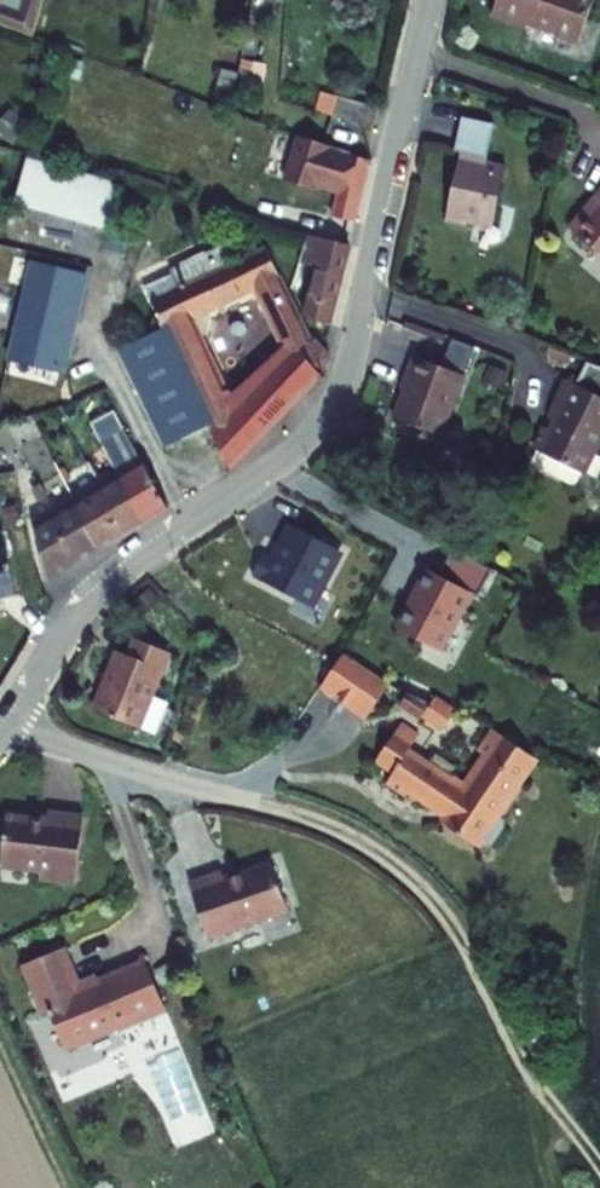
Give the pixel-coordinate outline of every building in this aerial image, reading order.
[(15,10),(9,26),(48,40),(51,30),(60,0),(0,0),(0,5),(15,10)] [(594,39),(599,22),(599,0),(508,0),(504,12),(538,25),(540,19),(566,29),(569,34),(579,38),(584,35),(594,39)] [(349,117),(386,130),(392,110),(356,98),(349,117)] [(477,149),(462,217),(485,222),(486,215),(507,220),(521,161),(500,156),(508,122),(476,115),(469,147),(477,149)] [(319,139),(307,179),(351,194),(346,221),(367,225),(380,166),(380,163),(362,157),(363,155),(319,139)] [(45,153),(24,221),(130,251),(148,184),(50,155),(45,153)] [(330,271),(318,321),(343,327),(363,247),(322,236),(314,267),(330,271)] [(214,251),(169,271),(173,281),(145,295),(163,332),(209,427),(232,475),(328,378),(332,359),(315,337),(310,340),(292,303),(266,253),(223,270),(214,251)] [(23,361),(76,368),(89,274),(38,265),(23,361)] [(167,446),(209,427),(163,332),(118,354),(167,446)] [(418,419),(466,436),(488,377),(436,358),(429,375),(434,377),(418,419)] [(567,427),(555,451),(599,473),(599,383),(598,386),(589,381),(572,415),(578,418),(572,430),(567,427)] [(132,469),(136,478),(160,530),(185,515),(159,464),(157,465),(134,413),(111,424),(132,469)] [(90,502),(114,553),(160,530),(136,478),(90,502)] [(90,565),(114,553),(90,502),(67,514),(90,565)] [(59,582),(90,565),(67,514),(48,524),(59,582)] [(287,516),(256,574),(319,607),(350,549),(287,516)] [(400,627),(455,648),(488,560),(452,547),(441,574),(422,567),(400,627)] [(30,598),(20,555),(0,560),(0,605),(30,598)] [(142,666),(131,663),(117,717),(163,729),(178,733),(188,695),(172,691),(183,652),(148,643),(142,666)] [(394,713),(412,685),(364,654),(361,658),(346,681),(394,713)] [(404,704),(446,726),(456,708),(414,685),(404,704)] [(461,815),(495,840),(559,753),(514,721),(496,745),(507,753),(487,779),(475,770),(470,777),(426,745),(439,726),(424,715),(399,749),(415,761),(405,774),(425,788),(431,780),(467,807),(461,815)] [(40,862),(38,873),(74,881),(90,814),(54,805),(52,814),(12,804),(1,853),(40,862)] [(186,877),(208,931),(291,896),(273,851),(221,871),(218,864),(186,877)] [(74,978),(82,974),(67,941),(60,944),(74,978)] [(57,1008),(72,1043),(168,999),(147,951),(101,972),(94,975),(96,980),(86,985),(82,974),(74,978),(60,944),(25,959),(42,998),(51,995),(57,1008)] [(82,974),(86,985),(96,980),(94,975),(101,972),(98,967),(82,974)] [(48,1012),(57,1008),(51,995),(42,998),(48,1012)]
